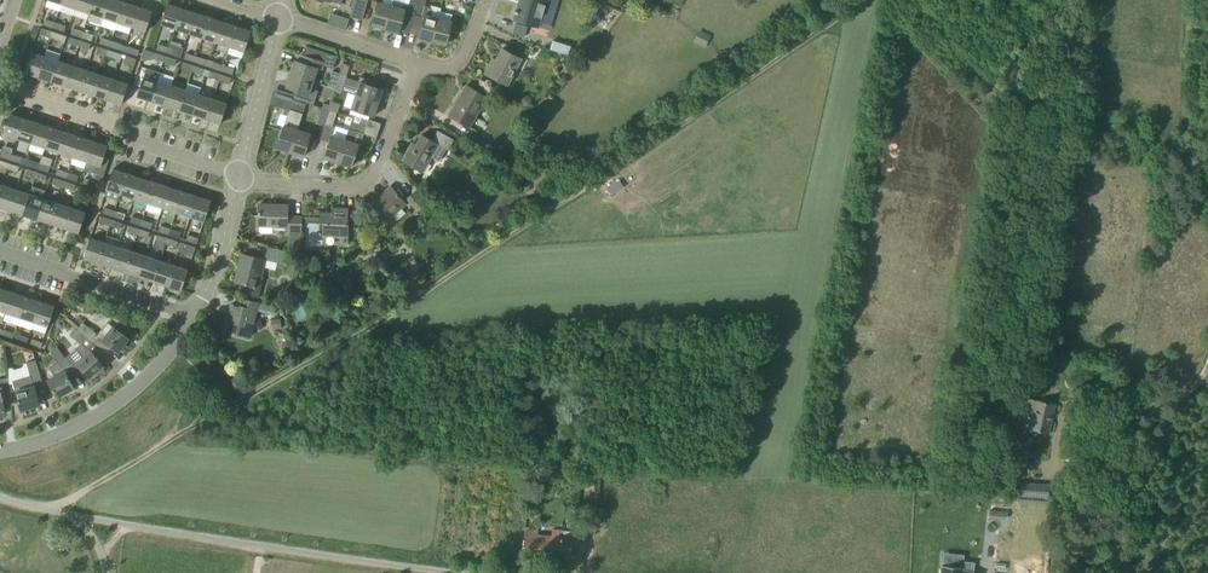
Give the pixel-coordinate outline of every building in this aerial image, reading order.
[(76,9),(79,0),(63,0),(62,4),(76,9)] [(90,13),(94,0),(79,0),(76,9),(90,13)] [(104,18),(109,0),(94,0),(90,13),(104,18)] [(118,22),(125,2),(119,0),(109,0),(104,18),(118,22)] [(357,12),(364,14),(368,0),(360,0),(357,12)] [(378,2),(372,25),(385,29),(392,5),(393,0),(383,0),(383,3),(378,2)] [(408,10),(392,5),(385,29),(389,29),(388,32),(395,34),(396,31),(399,32),(402,22),(405,23),(407,18),(413,19),(414,15),(418,0),(410,0),(408,10)] [(414,15),(421,17),(419,24),(421,28),(419,38),(422,38),(422,39),(422,41),(423,43),(426,44),(428,43),(429,41),(429,40),(432,41),(439,18),(431,16),(433,11),(431,8),(425,6),(426,0),(418,0),(414,15)] [(547,13),(551,0),(520,0),(516,11),(515,10),(514,13),(516,13),(514,19),(538,27),(543,12),(547,13)] [(118,22),(132,27),(138,6),(125,2),(118,22)] [(168,3),(161,24),(175,29),(182,8),(168,3)] [(132,27),(145,31),(146,32),(153,11),(138,6),(132,27)] [(175,29),(189,33),(196,12),(182,8),(175,29)] [(189,33),(203,38),(210,17),(196,12),(189,33)] [(327,22),(346,27),(349,18),(330,12),(327,22)] [(203,38),(216,42),(223,21),(210,17),(203,38)] [(452,21),(451,21),(439,18),(432,41),(446,45),(452,21)] [(44,25),(54,28),(56,22),(45,19),(44,25)] [(223,21),(216,42),(230,47),(237,26),(223,21)] [(56,22),(54,28),(64,32),(66,26),(56,22)] [(237,26),(230,47),(244,52),(251,31),(237,26)] [(51,37),(53,32),(42,28),(40,34),(51,37)] [(71,34),(82,37),(83,32),(73,28),(71,34)] [(700,29),(694,41),(706,46),(711,35),(700,29)] [(67,36),(53,32),(51,37),(65,42),(67,36)] [(82,37),(92,41),(94,35),(83,32),(82,37)] [(78,46),(80,41),(70,37),(68,43),(78,46)] [(99,43),(110,47),(112,41),(101,37),(99,43)] [(91,44),(80,41),(78,46),(89,50),(91,44)] [(110,47),(120,50),(122,44),(112,41),(110,47)] [(170,43),(169,47),(167,53),(181,57),(184,48),(170,43)] [(157,49),(167,53),(169,47),(159,44),(157,49)] [(311,66),(299,62),(295,60),(291,74),(314,81),(318,69),(322,70),(324,65),(333,68),(337,56),(306,46),(303,55),(302,54),(302,55),(313,59),(311,66)] [(107,56),(109,50),(98,47),(96,52),(107,56)] [(140,50),(139,50),(129,47),(127,52),(138,56),(140,50)] [(485,73),(507,85),(521,58),(502,48),(496,60),(497,61),(495,64),(491,62),(485,73)] [(122,55),(109,50),(107,56),(121,60),(122,55)] [(45,56),(31,51),(24,72),(38,77),(45,56)] [(52,81),(59,60),(60,55),(46,51),(45,56),(38,77),(52,81)] [(166,56),(156,53),(154,59),(164,62),(166,56)] [(184,59),(195,62),(197,56),(186,53),(184,59)] [(124,61),(135,65),(137,59),(126,56),(124,61)] [(166,56),(164,62),(174,66),(176,60),(166,56)] [(207,60),(197,56),(195,62),(205,65),(207,60)] [(59,60),(52,81),(65,86),(72,65),(59,60)] [(194,65),(183,62),(181,68),(192,71),(194,65)] [(212,68),(222,71),(224,65),(214,62),(212,68)] [(72,65),(65,86),(79,91),(86,69),(72,65)] [(194,65),(192,71),(202,75),(204,69),(194,65)] [(234,69),(224,65),(222,71),(233,75),(234,69)] [(146,68),(144,76),(137,96),(151,101),(158,81),(161,73),(146,68)] [(86,69),(79,91),(94,95),(101,74),(86,69)] [(221,75),(211,71),(209,77),(219,80),(221,75)] [(327,86),(335,88),(340,73),(332,71),(327,86)] [(347,76),(340,73),(335,88),(342,90),(347,76)] [(101,74),(94,95),(107,100),(114,79),(101,74)] [(307,103),(313,105),(318,91),(315,90),(317,82),(314,81),(291,74),(286,87),(296,90),(294,95),(287,92),(284,99),(305,106),(307,103)] [(221,75),(219,80),(229,84),(231,78),(221,75)] [(360,76),(358,81),(360,82),(356,95),(379,103),(383,89),(374,86),(375,82),(376,82),(360,76)] [(114,79),(107,100),(122,104),(129,83),(114,79)] [(172,85),(158,81),(151,101),(165,106),(172,85)] [(165,106),(179,110),(186,90),(172,85),(165,106)] [(469,127),(487,97),(467,85),(466,86),(469,88),(462,99),(459,98),(449,115),(469,127)] [(199,94),(186,90),(179,110),(193,115),(199,94)] [(193,115),(206,119),(213,99),(199,94),(193,115)] [(351,108),(370,114),(374,116),(379,103),(356,95),(351,108)] [(227,103),(213,99),(206,119),(220,124),(227,103)] [(289,110),(277,148),(290,152),(298,129),(305,106),(284,99),(282,108),(289,110)] [(340,105),(340,104),(331,101),(328,109),(337,113),(340,105)] [(330,110),(328,110),(322,108),(317,123),(325,125),(330,110)] [(335,127),(332,126),(337,113),(330,110),(325,125),(320,139),(330,142),(325,158),(338,162),(346,139),(332,135),(335,127)] [(17,139),(24,118),(10,113),(6,125),(2,124),(0,129),(0,133),(3,134),(17,139)] [(353,118),(351,121),(366,126),(369,119),(350,113),(349,116),(353,118)] [(17,139),(31,143),(38,123),(24,118),(17,139)] [(346,139),(338,162),(351,167),(359,144),(354,142),(357,131),(364,134),(366,126),(351,121),(346,139)] [(31,143),(45,148),(52,127),(38,123),(31,143)] [(45,148),(59,152),(66,132),(52,127),(45,148)] [(298,129),(290,152),(304,157),(311,134),(298,129)] [(454,139),(448,136),(438,130),(432,141),(421,135),(421,136),(414,149),(410,147),(402,160),(423,172),(431,157),(439,162),(446,149),(448,150),(454,139)] [(59,152),(73,157),(80,136),(66,132),(59,152)] [(483,150),(488,142),(476,134),(471,143),(483,150)] [(73,157),(87,161),(94,141),(80,136),(73,157)] [(104,157),(105,156),(108,145),(94,141),(87,161),(84,169),(104,176),(109,159),(104,157)] [(2,151),(0,156),(10,160),(12,154),(2,151)] [(12,154),(10,160),(24,164),(26,158),(12,154)] [(26,158),(24,164),(38,169),(40,163),(26,158)] [(0,160),(0,166),(7,169),(9,163),(0,160)] [(9,163),(7,169),(18,172),(20,167),(9,163)] [(38,169),(48,172),(50,166),(40,163),(38,169)] [(127,173),(113,168),(106,189),(120,194),(127,173)] [(37,172),(27,169),(25,175),(35,178),(37,172)] [(58,169),(56,175),(66,178),(68,172),(58,169)] [(37,172),(35,178),(45,181),(47,176),(37,172)] [(66,178),(77,181),(78,176),(68,172),(66,178)] [(141,177),(127,173),(120,194),(134,199),(141,177)] [(134,199),(148,203),(155,182),(141,177),(134,199)] [(65,181),(55,178),(53,184),(63,187),(65,181)] [(94,187),(96,182),(85,178),(83,184),(94,187)] [(65,181),(63,187),(74,191),(75,185),(65,181)] [(148,203),(162,208),(169,187),(155,182),(148,203)] [(2,184),(0,191),(0,207),(9,210),(16,189),(2,184)] [(373,204),(387,220),(406,204),(391,186),(384,192),(385,194),(373,204)] [(91,196),(93,191),(82,187),(80,193),(91,196)] [(162,208),(176,212),(183,191),(169,187),(162,208)] [(23,214),(30,193),(16,189),(9,210),(23,214)] [(176,212),(190,217),(197,196),(183,191),(176,212)] [(44,198),(30,193),(23,214),(37,219),(44,198)] [(418,210),(425,205),(414,193),(408,198),(418,210)] [(197,196),(190,217),(204,221),(211,200),(197,196)] [(51,224),(58,203),(44,198),(37,219),(51,224)] [(72,207),(58,203),(51,224),(65,228),(72,207)] [(302,232),(302,217),(288,216),(288,206),(259,204),(258,225),(259,225),(259,232),(271,233),(272,232),(273,226),(286,226),(286,232),(302,232)] [(79,233),(86,212),(72,207),(65,228),(79,233)] [(104,207),(103,213),(113,216),(115,211),(104,207)] [(349,223),(348,223),(349,208),(339,208),(339,212),(332,212),(333,211),(332,211),(332,212),(321,212),(321,211),(320,211),(320,223),(323,223),(322,236),(348,237),(349,223)] [(115,211),(113,216),(123,220),(125,214),(115,211)] [(112,220),(102,216),(100,222),(110,226),(112,220)] [(132,216),(130,222),(141,225),(142,220),(132,216)] [(112,220),(110,226),(120,229),(122,223),(112,220)] [(142,220),(141,225),(151,229),(153,223),(142,220)] [(139,229),(129,225),(127,231),(138,235),(139,229)] [(160,225),(159,231),(169,235),(171,229),(160,225)] [(139,229),(138,235),(148,238),(150,232),(139,229)] [(171,229),(169,235),(179,238),(181,232),(171,229)] [(199,238),(198,238),(188,234),(186,240),(197,244),(199,238)] [(166,244),(168,238),(157,235),(155,240),(166,244)] [(98,263),(105,242),(90,237),(84,258),(98,263)] [(168,238),(166,244),(176,247),(178,241),(168,238)] [(118,247),(105,242),(98,263),(112,267),(118,247)] [(193,256),(196,247),(182,243),(179,252),(193,256)] [(268,246),(265,259),(265,260),(277,263),(277,264),(284,265),(288,251),(268,246)] [(112,267),(125,272),(132,251),(118,247),(112,267)] [(146,256),(132,251),(125,272),(139,276),(146,256)] [(265,260),(265,259),(242,254),(239,264),(241,265),(237,281),(235,281),(245,284),(243,293),(256,296),(261,276),(263,267),(265,260)] [(139,276),(153,281),(160,260),(146,256),(139,276)] [(174,265),(160,260),(153,281),(167,285),(174,265)] [(188,269),(174,265),(167,285),(181,290),(188,269)] [(6,312),(13,292),(0,288),(0,310),(6,312)] [(6,312),(20,317),(27,296),(13,292),(6,312)] [(20,317),(34,322),(41,301),(27,296),(20,317)] [(259,302),(252,300),(241,297),(239,305),(231,303),(229,314),(230,314),(229,319),(226,318),(223,330),(250,337),(259,302)] [(34,322),(48,326),(55,306),(41,301),(34,322)] [(355,305),(348,306),(349,314),(356,313),(355,305)] [(276,318),(271,319),(271,320),(272,329),(281,328),(280,318),(276,318)] [(83,323),(78,329),(93,342),(104,350),(109,344),(118,352),(129,339),(113,327),(107,334),(102,330),(98,334),(83,323)] [(84,357),(77,363),(72,367),(74,370),(78,376),(84,372),(89,378),(104,366),(99,360),(100,360),(99,359),(99,360),(91,351),(88,348),(93,342),(78,329),(72,337),(81,344),(76,348),(84,357)] [(2,335),(13,339),(15,333),(4,330),(2,335)] [(15,333),(13,339),(27,343),(29,338),(15,333)] [(43,342),(32,339),(30,345),(41,348),(43,342)] [(214,347),(216,341),(207,339),(206,345),(214,347)] [(74,370),(72,367),(57,347),(50,352),(57,362),(50,367),(55,376),(48,380),(58,397),(75,388),(67,375),(74,370)] [(46,394),(43,383),(36,360),(27,363),(31,375),(13,380),(22,410),(40,405),(38,396),(46,394)] [(11,393),(9,378),(0,379),(0,415),(5,414),(3,394),(11,393)] [(1055,404),(1043,401),(1036,400),(1032,422),(1030,421),(1029,429),(1049,433),(1055,404)] [(1006,483),(1008,460),(1000,459),(998,482),(1006,483)] [(1017,482),(1016,495),(1048,497),(1049,485),(1017,482)] [(597,517),(585,516),(578,515),(577,529),(596,530),(597,517)] [(563,534),(563,530),(552,529),(551,535),(538,534),(538,528),(525,527),(523,553),(556,557),(556,559),(569,560),(570,558),(583,559),(583,558),(583,551),(585,552),(586,543),(584,543),(584,540),(586,540),(586,533),(585,533),(585,532),(575,531),(575,535),(563,534)] [(941,572),(974,572),(974,571),(963,570),(963,567),(942,565),(941,572)]
